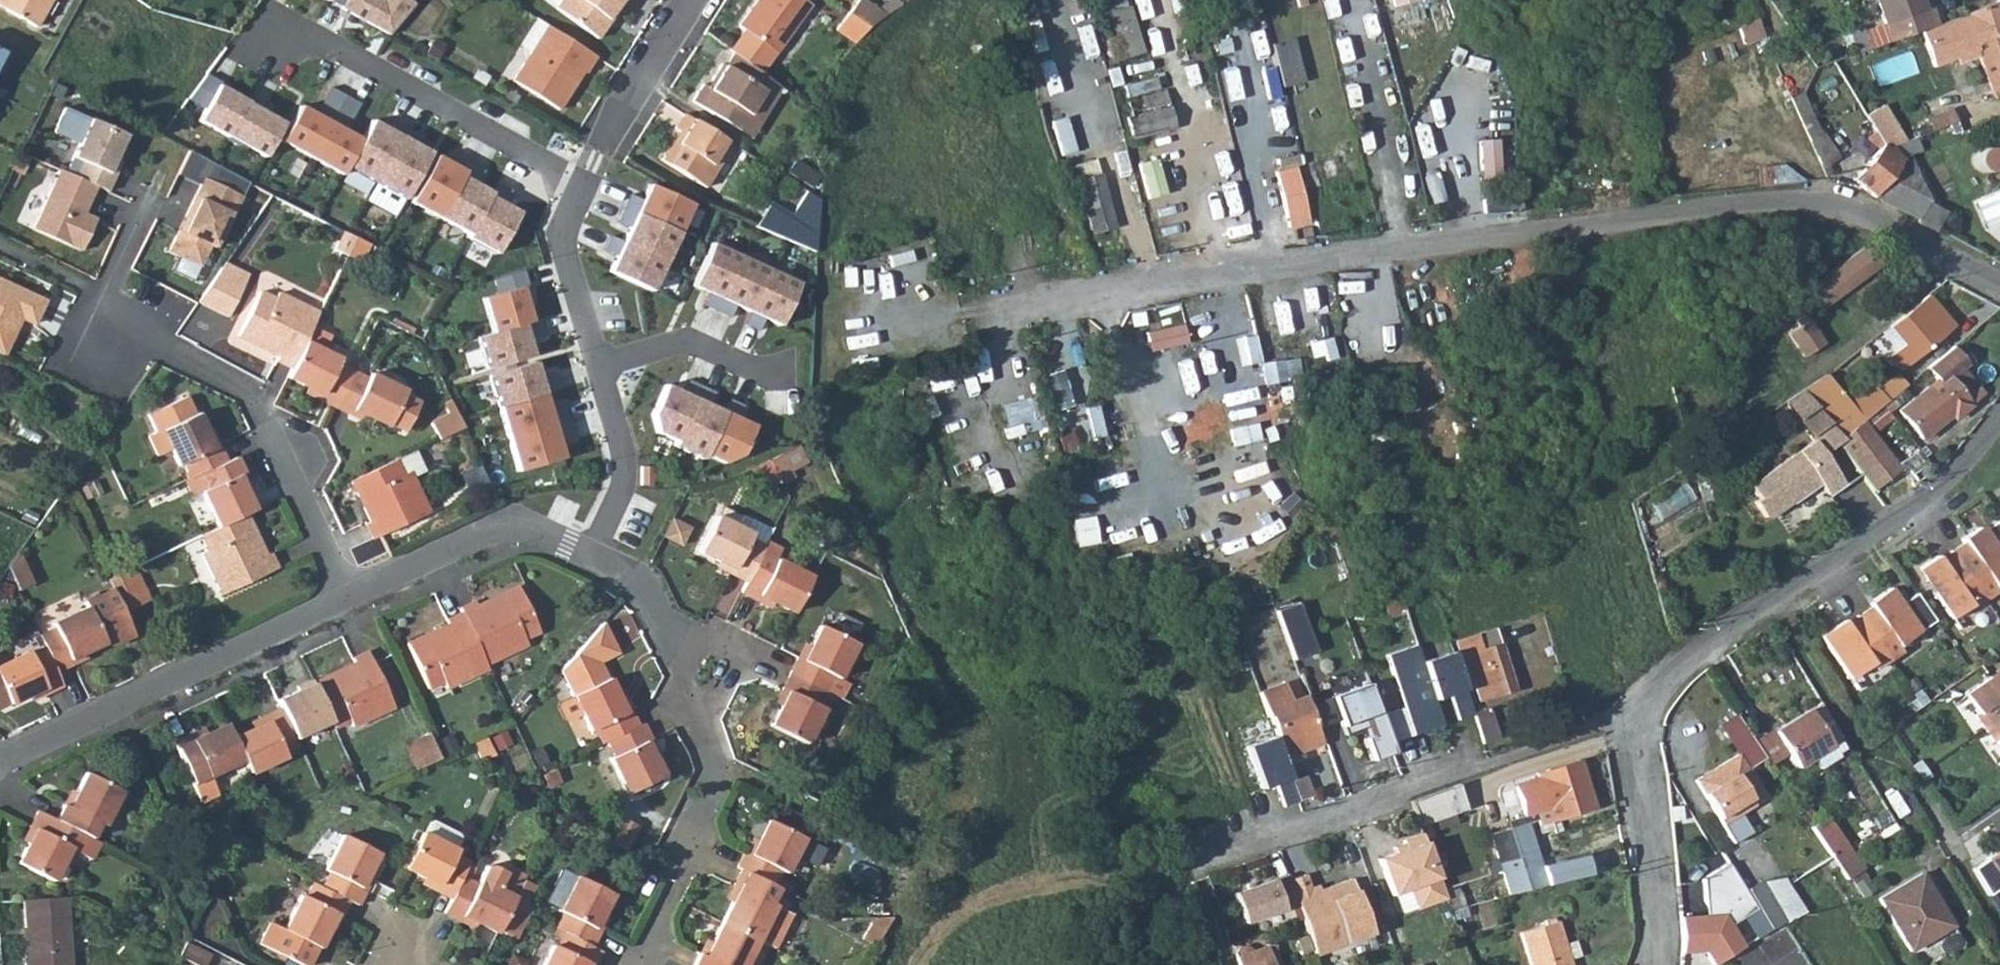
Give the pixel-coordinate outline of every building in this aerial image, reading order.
[(32,25),(48,0),(0,0),(0,7),(32,25)] [(345,6),(342,11),(389,37),(414,6),(407,0),(348,0),(345,6)] [(589,29),(611,0),(550,0),(589,29)] [(803,6),(795,0),(750,0),(731,24),(739,30),(724,50),(729,55),(751,72),(803,6)] [(1128,0),(1104,0),(1107,11),(1100,13),(1112,59),(1141,52),(1128,0)] [(1892,39),(1920,30),(1938,23),(1932,6),(1925,9),(1922,0),(1878,0),(1892,39)] [(854,2),(842,18),(862,33),(879,20),(854,2)] [(1938,23),(1920,30),(1933,65),(1978,50),(1993,95),(1999,92),(1999,2),(1938,23)] [(842,18),(830,34),(847,47),(862,33),(842,18)] [(530,49),(534,51),(548,28),(533,19),(519,42),(530,49)] [(1860,24),(1847,29),(1855,52),(1868,48),(1860,24)] [(548,28),(534,51),(530,49),(512,79),(557,105),(576,74),(572,72),(575,66),(581,70),(591,55),(548,28)] [(1302,80),(1292,38),(1271,43),(1281,85),(1302,80)] [(1193,52),(1191,43),(1183,45),(1185,54),(1193,52)] [(1368,80),(1361,50),(1339,55),(1346,85),(1368,80)] [(729,55),(721,67),(718,65),(704,87),(699,84),(689,102),(749,138),(778,92),(751,72),(729,55)] [(1249,63),(1224,70),(1231,94),(1255,89),(1249,63)] [(205,73),(192,97),(204,104),(217,79),(205,73)] [(1102,82),(1099,75),(1093,76),(1095,83),(1102,82)] [(265,163),(285,126),(217,87),(198,126),(265,163)] [(342,180),(347,171),(361,143),(345,134),(361,107),(329,89),(315,117),(299,109),(281,146),(342,180)] [(1172,125),(1162,90),(1126,100),(1131,114),(1125,115),(1131,136),(1172,125)] [(1813,111),(1812,112),(1842,157),(1842,158),(1860,146),(1829,101),(1813,111)] [(1863,111),(1883,145),(1902,137),(1881,101),(1863,111)] [(681,114),(671,130),(675,132),(658,160),(704,187),(730,145),(681,114)] [(96,184),(108,190),(122,159),(116,156),(126,133),(91,116),(73,155),(83,159),(76,174),(96,184)] [(347,171),(410,206),(436,158),(371,122),(361,143),(347,171)] [(1481,137),(1482,174),(1501,174),(1501,137),(1481,137)] [(1997,158),(1996,154),(1995,151),(1992,149),(1990,147),(1986,146),(1983,145),(1980,146),(1976,147),(1974,149),(1971,152),(1970,155),(1969,158),(1970,162),(1971,165),(1973,168),(1975,170),(1978,172),(1982,173),(1985,173),(1989,172),(1992,170),(1994,168),(1996,165),(1997,161),(1997,158)] [(1317,161),(1314,150),(1299,154),(1308,185),(1359,172),(1354,152),(1317,161)] [(1893,169),(1873,151),(1852,179),(1872,194),(1893,169)] [(410,206),(467,237),(490,200),(492,194),(461,179),(464,173),(436,158),(410,206)] [(1893,169),(1872,194),(1919,219),(1929,201),(1901,158),(1893,169)] [(1099,174),(1095,160),(1076,165),(1079,178),(1099,174)] [(76,174),(59,167),(31,225),(80,248),(95,216),(83,210),(80,206),(85,197),(89,200),(96,184),(76,174)] [(1112,225),(1099,174),(1079,178),(1092,230),(1112,225)] [(241,196),(203,177),(167,250),(199,266),(209,245),(213,247),(229,213),(232,215),(241,196)] [(994,184),(992,177),(984,178),(986,186),(994,184)] [(648,190),(609,275),(651,295),(691,210),(648,190)] [(1307,208),(1302,190),(1282,195),(1286,213),(1307,208)] [(772,208),(758,227),(818,252),(822,202),(807,192),(793,219),(772,208)] [(621,216),(630,221),(643,198),(633,193),(621,216)] [(497,258),(519,215),(490,200),(467,237),(465,241),(497,258)] [(1932,235),(1946,209),(1929,201),(1919,219),(1915,227),(1932,235)] [(370,244),(355,236),(347,255),(362,262),(370,244)] [(1869,245),(1810,287),(1821,302),(1845,285),(1847,287),(1882,262),(1869,245)] [(712,247),(692,291),(779,329),(800,286),(712,247)] [(230,315),(252,271),(225,257),(203,302),(230,315)] [(1,361),(18,323),(32,329),(42,306),(0,286),(0,360),(1,361)] [(476,340),(488,375),(533,362),(523,330),(532,326),(520,290),(482,300),(491,336),(476,340)] [(266,350),(280,356),(278,360),(293,367),(306,340),(313,325),(319,312),(278,293),(275,300),(259,293),(239,336),(254,343),(258,335),(270,341),(266,350)] [(1928,294),(1882,332),(1896,352),(1891,356),(1901,369),(1950,331),(1933,310),(1938,306),(1928,294)] [(1950,331),(1955,327),(1938,306),(1933,310),(1950,331)] [(1822,347),(1825,345),(1802,311),(1793,317),(1797,324),(1786,333),(1802,355),(1813,347),(1818,355),(1823,350),(1822,347)] [(313,325),(306,340),(293,367),(289,375),(309,386),(324,392),(321,397),(337,405),(354,370),(341,363),(343,358),(327,351),(334,336),(313,325)] [(1241,363),(1262,359),(1257,333),(1236,337),(1241,363)] [(254,343),(266,350),(270,341),(258,335),(254,343)] [(366,345),(354,370),(366,376),(369,370),(378,350),(366,345)] [(1984,394),(1963,370),(1967,367),(1951,349),(1942,357),(1927,369),(1937,380),(1901,411),(1925,439),(1953,415),(1956,419),(1984,394)] [(1265,379),(1298,379),(1298,359),(1265,359),(1265,379)] [(533,362),(488,375),(516,473),(562,461),(533,362)] [(351,412),(354,407),(369,414),(388,423),(389,421),(404,428),(417,400),(403,393),(405,388),(369,370),(366,376),(354,370),(337,405),(351,412)] [(1847,402),(1830,370),(1813,381),(1842,436),(1858,423),(1847,402)] [(1894,375),(1874,390),(1884,402),(1904,387),(1894,375)] [(1178,430),(1208,421),(1195,376),(1165,384),(1178,430)] [(1813,438),(1821,450),(1838,439),(1842,436),(1813,381),(1786,400),(1813,438)] [(1225,397),(1255,393),(1253,383),(1224,387),(1225,397)] [(1847,402),(1858,423),(1865,418),(1884,402),(1874,390),(1871,385),(1847,402)] [(321,397),(324,392),(309,386),(307,390),(321,397)] [(734,471),(754,428),(665,387),(645,438),(703,464),(705,460),(734,471)] [(1006,399),(1008,424),(1038,422),(1036,397),(1006,399)] [(1078,407),(1084,436),(1106,432),(1100,403),(1078,407)] [(554,407),(561,434),(572,431),(565,404),(554,407)] [(351,412),(367,420),(369,414),(354,407),(351,412)] [(457,409),(430,421),(439,440),(464,429),(466,428),(457,409)] [(220,445),(215,448),(208,433),(198,413),(164,429),(152,435),(160,455),(172,449),(181,466),(186,464),(192,477),(201,473),(227,461),(220,445)] [(1838,439),(1874,488),(1902,467),(1865,418),(1858,423),(1842,436),(1838,439)] [(208,433),(215,448),(220,445),(213,430),(208,433)] [(1826,492),(1843,480),(1821,450),(1813,438),(1751,482),(1775,516),(1820,484),(1826,492)] [(798,474),(812,468),(802,445),(788,452),(798,474)] [(366,509),(372,522),(367,524),(374,540),(429,514),(412,479),(425,473),(415,452),(353,481),(360,496),(367,493),(373,506),(366,509)] [(783,479),(784,481),(798,474),(788,452),(774,459),(783,479)] [(247,513),(254,510),(245,491),(238,474),(243,472),(236,456),(227,461),(201,473),(207,486),(202,488),(219,526),(247,513)] [(774,459),(758,466),(767,486),(783,479),(774,459)] [(245,491),(251,488),(243,472),(238,474),(245,491)] [(201,473),(192,477),(187,479),(193,492),(202,488),(207,486),(201,473)] [(360,496),(366,509),(373,506),(367,493),(360,496)] [(1113,530),(1107,494),(1078,498),(1084,535),(1113,530)] [(726,501),(720,512),(739,522),(745,511),(726,501)] [(1263,506),(1237,517),(1248,541),(1274,529),(1263,506)] [(768,543),(776,527),(745,511),(739,522),(720,512),(700,552),(722,562),(734,568),(731,574),(749,583),(768,543)] [(204,534),(210,548),(204,552),(222,593),(277,567),(270,552),(265,553),(260,542),(253,545),(247,530),(254,527),(247,513),(219,526),(204,534)] [(675,518),(666,534),(683,543),(691,526),(675,518)] [(1954,550),(1986,598),(1999,589),(1998,586),(1999,585),(1999,549),(1999,548),(1997,550),(1980,526),(1963,537),(1966,541),(1954,550)] [(247,530),(253,545),(260,542),(254,527),(247,530)] [(768,543),(749,583),(744,592),(759,600),(762,594),(776,601),(797,611),(815,574),(779,555),(782,549),(768,543)] [(1986,598),(1954,550),(1941,558),(1938,554),(1921,566),(1938,590),(1935,592),(1953,617),(1972,605),(1973,607),(1986,598)] [(10,569),(20,589),(32,583),(20,555),(10,569)] [(722,562),(719,568),(731,574),(734,568),(722,562)] [(124,571),(140,606),(152,601),(135,566),(124,571)] [(117,595),(126,614),(140,606),(124,571),(109,578),(117,595)] [(1878,601),(1859,614),(1890,658),(1903,649),(1900,644),(1921,630),(1892,586),(1876,597),(1878,601)] [(508,602),(495,608),(491,601),(478,607),(476,602),(461,609),(463,615),(486,664),(528,644),(525,637),(540,631),(519,588),(505,594),(508,602)] [(1906,599),(1924,626),(1936,618),(1917,591),(1906,599)] [(491,601),(495,608),(508,602),(505,594),(491,601)] [(759,600),(773,607),(776,601),(762,594),(759,600)] [(78,667),(75,661),(90,655),(107,646),(114,649),(125,643),(117,625),(129,620),(126,614),(117,595),(89,608),(91,612),(55,628),(58,633),(43,639),(50,655),(60,675),(78,667)] [(1298,603),(1275,611),(1293,661),(1316,652),(1298,603)] [(1890,658),(1859,614),(1840,627),(1837,623),(1822,634),(1852,677),(1873,662),(1877,667),(1890,658)] [(426,639),(410,646),(431,689),(445,682),(448,689),(489,670),(486,664),(463,615),(449,622),(451,627),(437,634),(441,642),(429,647),(426,639)] [(129,620),(117,625),(125,643),(137,638),(129,620)] [(606,622),(564,668),(578,695),(567,700),(564,707),(569,717),(576,719),(587,713),(595,732),(600,729),(606,742),(613,739),(642,724),(634,710),(629,712),(620,696),(612,678),(611,678),(603,662),(621,653),(606,622)] [(839,678),(858,641),(823,623),(814,642),(806,658),(800,655),(792,670),(828,687),(834,675),(839,678)] [(1458,640),(1462,658),(1468,658),(1480,699),(1516,688),(1497,627),(1458,640)] [(437,634),(426,639),(429,647),(441,642),(437,634)] [(800,655),(806,658),(814,642),(808,639),(800,655)] [(1382,719),(1391,743),(1434,729),(1406,649),(1376,659),(1393,711),(1381,715),(1382,719)] [(1474,712),(1453,650),(1422,661),(1435,699),(1451,694),(1459,719),(1474,714),(1474,712)] [(354,660),(356,665),(343,671),(347,680),(335,686),(330,677),(315,684),(317,687),(336,727),(352,719),(356,726),(395,708),(369,654),(354,660)] [(60,675),(50,655),(37,661),(35,655),(0,671),(0,710),(3,712),(14,707),(34,698),(49,692),(51,697),(67,690),(60,675)] [(90,655),(75,661),(78,667),(92,660),(90,655)] [(826,704),(821,701),(828,687),(792,670),(785,685),(791,688),(783,703),(773,722),(808,740),(826,704)] [(347,680),(343,671),(330,677),(335,686),(347,680)] [(1999,716),(1999,673),(1993,678),(1991,676),(1965,693),(1978,712),(1976,713),(1985,727),(1999,716)] [(785,685),(777,700),(783,703),(791,688),(785,685)] [(336,727),(317,687),(285,702),(304,742),(336,727)] [(1382,719),(1381,715),(1371,688),(1337,700),(1344,719),(1351,739),(1373,731),(1370,722),(1382,719)] [(1273,722),(1288,762),(1325,749),(1308,701),(1292,706),(1287,689),(1262,698),(1271,722),(1273,722)] [(51,697),(49,692),(34,698),(36,704),(51,697)] [(634,710),(626,693),(620,696),(629,712),(634,710)] [(1822,698),(1807,708),(1828,743),(1844,734),(1824,700),(1822,698)] [(1337,700),(1313,709),(1320,728),(1344,719),(1337,700)] [(1495,727),(1489,707),(1474,712),(1474,714),(1481,732),(1495,727)] [(1807,708),(1806,707),(1773,728),(1785,748),(1795,765),(1829,744),(1828,743),(1807,708)] [(268,723),(253,730),(234,739),(245,761),(250,773),(287,756),(285,750),(297,744),(281,710),(265,717),(268,723)] [(1755,738),(1736,710),(1718,721),(1737,749),(1695,776),(1725,820),(1756,799),(1737,770),(1764,752),(1755,738)] [(1985,727),(1994,740),(1996,738),(1999,744),(1999,716),(1985,727)] [(265,717),(251,724),(253,730),(268,723),(265,717)] [(658,753),(651,738),(656,735),(649,721),(642,724),(613,739),(620,751),(615,754),(633,790),(668,773),(658,753)] [(191,738),(175,746),(202,804),(218,797),(209,779),(245,761),(234,739),(228,726),(208,735),(193,742),(191,738)] [(1481,732),(1485,743),(1499,739),(1495,727),(1481,732)] [(1785,748),(1773,728),(1755,738),(1764,752),(1769,759),(1785,748)] [(208,735),(206,731),(191,738),(193,742),(208,735)] [(414,738),(427,766),(442,759),(428,732),(414,738)] [(1292,780),(1275,734),(1245,745),(1259,788),(1276,781),(1285,805),(1299,799),(1292,780)] [(658,753),(663,750),(656,735),(651,738),(658,753)] [(420,769),(427,766),(414,738),(407,741),(420,769)] [(1538,811),(1550,807),(1553,820),(1595,807),(1581,761),(1540,774),(1541,779),(1518,788),(1526,815),(1538,811)] [(540,775),(545,786),(556,780),(551,770),(540,775)] [(1292,780),(1299,799),(1314,794),(1307,774),(1292,780)] [(78,795),(71,810),(65,808),(58,823),(77,832),(92,840),(99,827),(104,829),(122,794),(87,777),(78,795)] [(1459,784),(1412,802),(1420,824),(1468,807),(1459,784)] [(65,808),(71,810),(78,795),(73,793),(65,808)] [(1553,820),(1550,807),(1538,811),(1542,823),(1553,820)] [(1812,822),(1831,851),(1846,874),(1862,865),(1828,811),(1812,822)] [(34,832),(39,835),(32,850),(22,870),(57,886),(67,867),(72,870),(79,856),(95,865),(104,846),(92,840),(77,832),(58,823),(42,816),(34,832)] [(612,840),(628,847),(639,823),(623,816),(612,840)] [(783,870),(787,872),(806,837),(772,819),(762,839),(753,855),(748,852),(741,865),(745,867),(777,883),(783,870)] [(1550,884),(1542,861),(1536,844),(1528,821),(1511,827),(1519,855),(1530,888),(1550,884)] [(1511,827),(1493,833),(1502,861),(1519,855),(1511,827)] [(32,850),(39,835),(34,832),(27,848),(32,850)] [(428,878),(441,885),(439,891),(456,899),(466,877),(473,864),(459,856),(462,851),(425,833),(408,869),(428,878)] [(1448,900),(1445,890),(1424,834),(1404,841),(1408,850),(1397,854),(1380,860),(1393,897),(1411,890),(1418,911),(1448,900)] [(264,836),(246,844),(251,856),(258,852),(259,852),(264,836)] [(748,852),(753,855),(762,839),(756,836),(748,852)] [(331,873),(335,875),(328,889),(354,902),(363,906),(370,892),(365,890),(373,874),(383,855),(348,838),(331,873)] [(1536,844),(1542,861),(1553,857),(1548,840),(1536,844)] [(1394,845),(1397,854),(1408,850),(1404,841),(1394,845)] [(1988,858),(1999,876),(1999,849),(1988,858)] [(1502,861),(1511,893),(1530,888),(1519,855),(1502,861)] [(1754,913),(1722,863),(1697,880),(1698,901),(1705,912),(1702,914),(1674,916),(1675,938),(1676,952),(1700,950),(1707,964),(1709,964),(1739,949),(1728,927),(1754,913)] [(481,922),(501,932),(502,928),(516,902),(527,879),(529,876),(512,867),(506,868),(505,871),(492,864),(487,866),(480,879),(478,883),(466,877),(456,899),(449,912),(464,920),(467,915),(481,922)] [(559,910),(563,912),(557,923),(567,928),(595,942),(602,929),(597,926),(606,911),(617,890),(577,871),(576,874),(563,867),(547,900),(561,908),(559,910)] [(727,919),(761,937),(777,944),(787,924),(771,917),(778,903),(772,900),(780,885),(777,883),(745,867),(738,882),(744,885),(735,902),(727,919)] [(1880,897),(1911,950),(1954,924),(1923,872),(1880,897)] [(373,874),(365,890),(370,892),(378,876),(373,874)] [(1297,894),(1290,876),(1236,895),(1247,924),(1301,905),(1297,894)] [(439,891),(441,885),(428,878),(425,884),(439,891)] [(527,879),(516,902),(534,911),(545,888),(527,879)] [(1313,889),(1297,894),(1301,905),(1319,956),(1375,936),(1355,879),(1315,893),(1313,889)] [(735,902),(744,885),(738,882),(729,898),(735,902)] [(1775,905),(1761,882),(1744,893),(1770,934),(1787,924),(1775,905)] [(312,897),(307,894),(288,933),(276,926),(265,947),(302,964),(313,964),(321,948),(323,949),(333,930),(341,914),(347,916),(354,902),(328,889),(319,884),(312,897)] [(1775,905),(1787,924),(1809,912),(1797,892),(1775,905)] [(69,900),(27,903),(29,955),(25,956),(26,964),(73,964),(69,900)] [(534,911),(516,902),(502,928),(520,937),(534,911)] [(778,903),(771,917),(787,924),(793,910),(778,903)] [(606,911),(597,926),(602,929),(610,913),(606,911)] [(333,930),(338,932),(347,916),(341,914),(333,930)] [(481,922),(467,915),(464,920),(478,928),(481,922)] [(862,936),(877,945),(894,915),(874,916),(862,936)] [(1571,957),(1566,943),(1560,922),(1558,922),(1556,917),(1546,920),(1548,925),(1522,933),(1532,964),(1574,964),(1571,957)] [(709,954),(705,952),(698,964),(747,964),(761,937),(727,919),(717,938),(709,954)] [(561,939),(555,937),(542,964),(589,964),(591,961),(596,964),(605,947),(595,942),(567,928),(561,939)] [(717,938),(712,936),(705,952),(709,954),(717,938)] [(192,939),(186,949),(184,953),(208,964),(209,964),(216,951),(192,939)] [(1580,955),(1575,940),(1566,943),(1571,957),(1580,955)] [(1240,964),(1284,964),(1277,946),(1238,960),(1240,964)] [(1417,964),(1443,964),(1440,957),(1417,964)]
